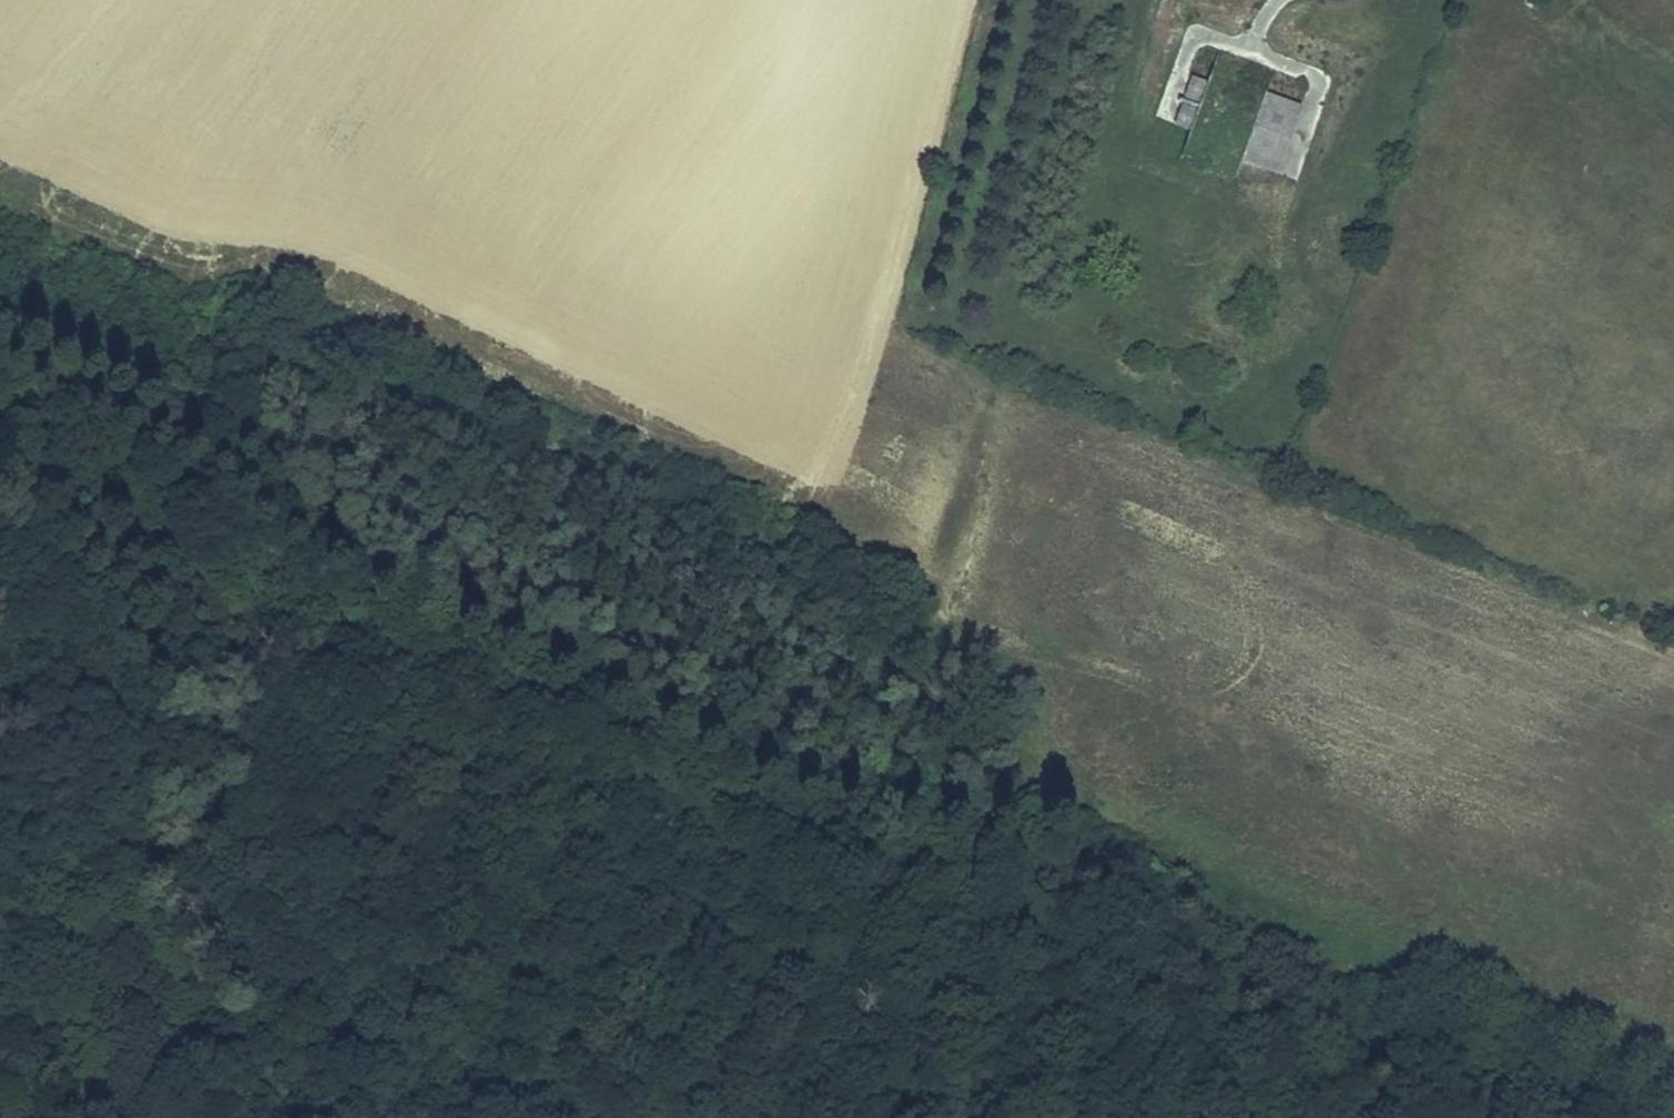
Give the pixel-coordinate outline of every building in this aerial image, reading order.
[(1263,93),(1248,164),(1284,171),(1299,100),(1263,93)]
